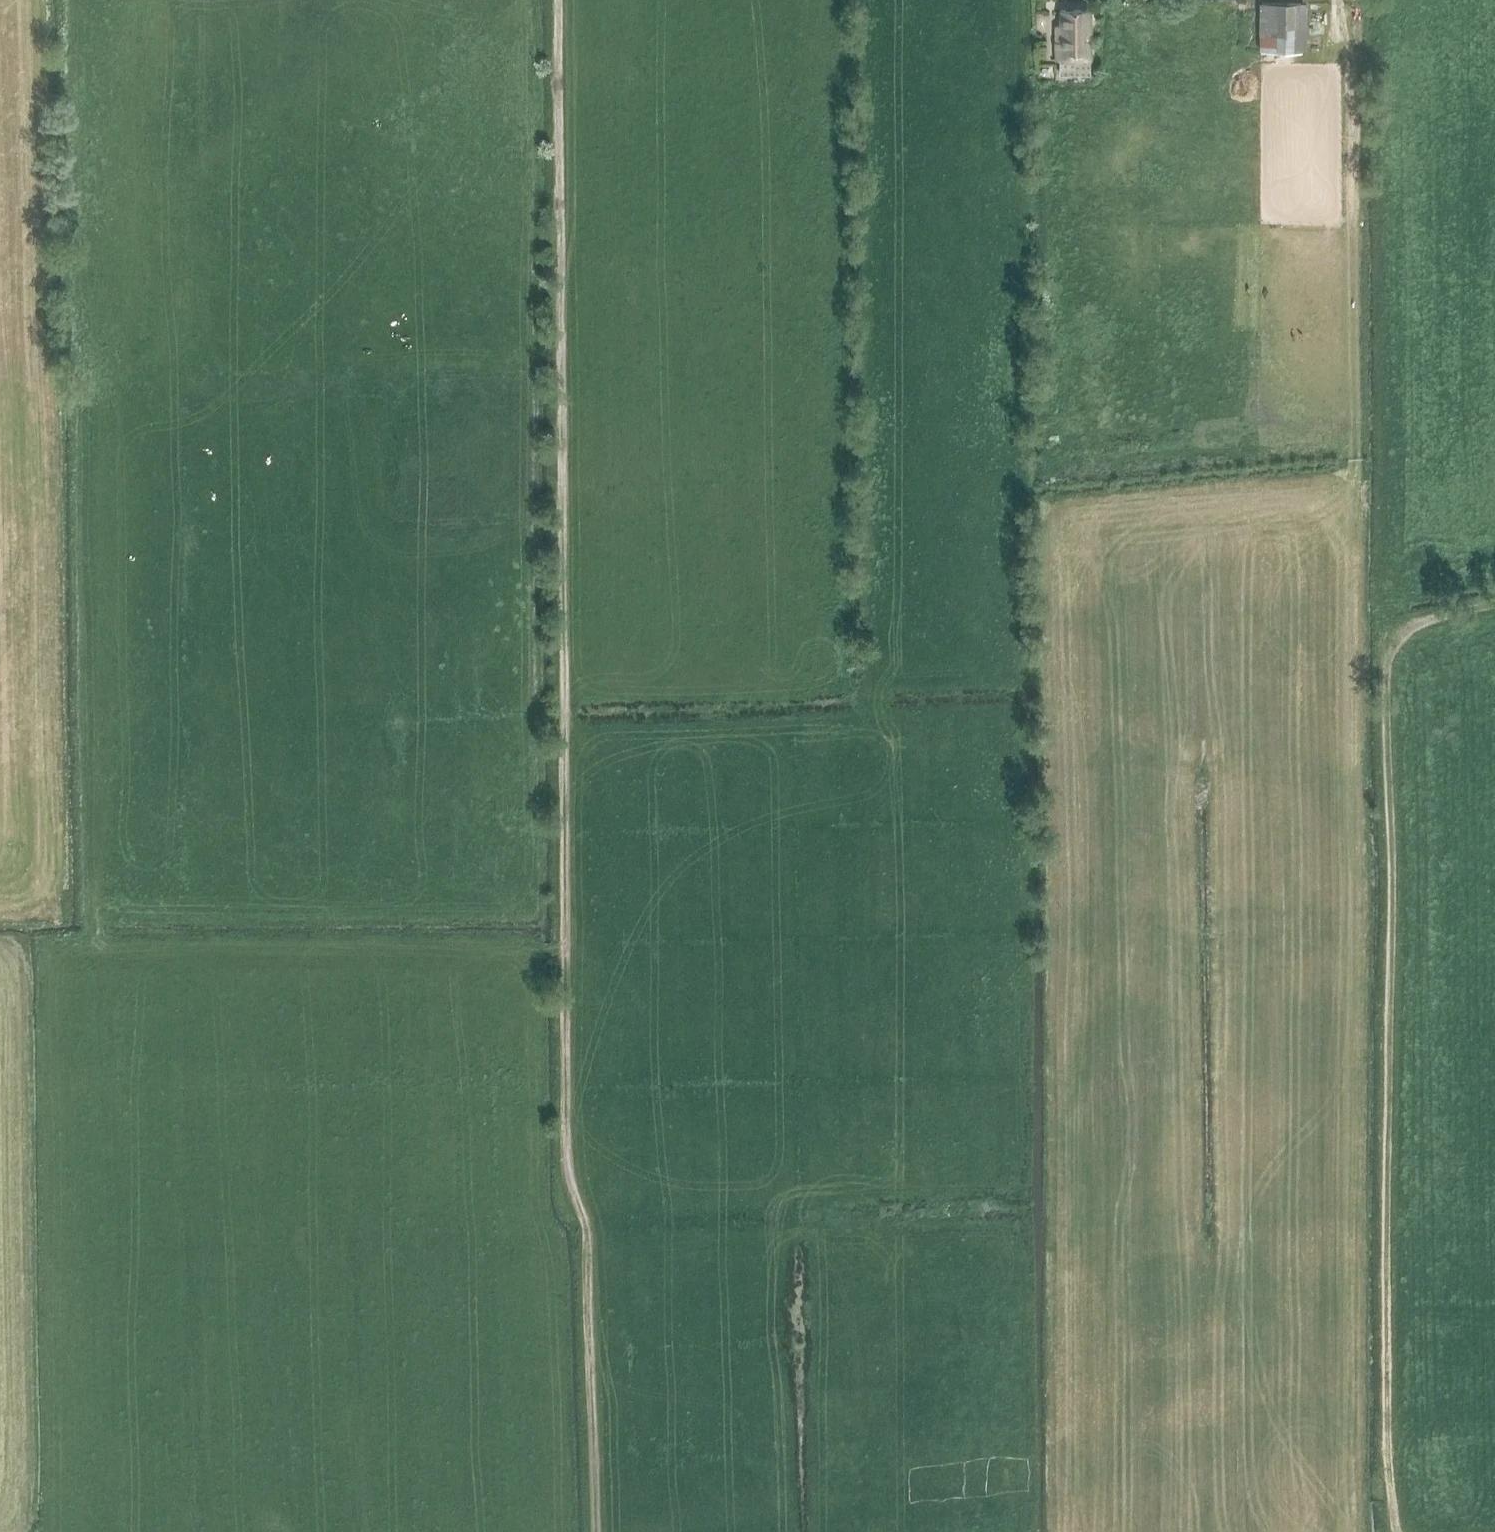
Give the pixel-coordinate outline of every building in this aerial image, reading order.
[(1307,52),(1308,3),(1294,3),(1261,3),(1261,51),(1293,52),(1307,52)] [(1060,10),(1060,27),(1055,27),(1055,61),(1090,62),(1091,11),(1060,10)]
